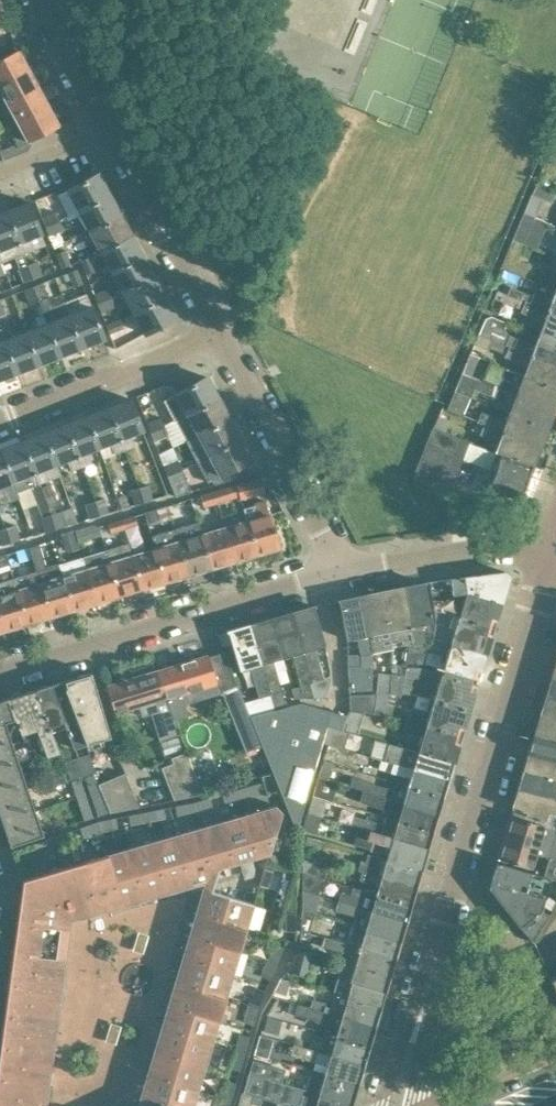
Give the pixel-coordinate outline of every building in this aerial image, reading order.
[(14,16),(9,18),(15,31),(24,28),(20,18),(18,14),(14,16)] [(15,31),(10,33),(14,42),(27,37),(24,28),(15,31)] [(28,69),(17,50),(0,59),(0,84),(28,69)] [(38,88),(28,69),(0,84),(0,109),(38,88)] [(48,107),(38,88),(0,109),(0,113),(9,129),(48,107)] [(59,126),(48,107),(9,129),(17,143),(0,150),(0,151),(3,159),(27,149),(29,148),(30,146),(30,145),(30,142),(59,126)] [(545,160),(555,165),(555,134),(545,160)] [(555,172),(555,165),(545,160),(542,170),(555,176),(555,172)] [(110,194),(99,173),(69,189),(80,210),(110,194)] [(536,216),(543,198),(551,201),(554,193),(536,185),(532,194),(531,193),(522,215),(535,220),(537,216),(536,216)] [(121,214),(110,194),(80,210),(91,230),(121,214)] [(46,244),(29,202),(7,210),(24,252),(46,244)] [(7,210),(0,213),(0,255),(1,259),(14,254),(23,281),(34,277),(28,263),(24,253),(24,252),(7,210)] [(45,226),(60,220),(56,211),(41,217),(45,226)] [(132,235),(121,214),(91,230),(102,251),(132,235)] [(535,220),(522,215),(511,242),(524,247),(525,244),(535,220)] [(63,229),(60,220),(45,226),(49,235),(63,229)] [(113,271),(143,255),(132,235),(102,251),(113,272),(113,271)] [(71,263),(66,249),(56,253),(61,267),(71,263)] [(124,292),(153,276),(143,255),(113,271),(124,292)] [(507,255),(501,268),(524,278),(530,265),(507,255)] [(96,270),(90,256),(81,260),(86,274),(96,270)] [(42,274),(37,260),(28,263),(34,277),(42,274)] [(83,282),(78,267),(68,271),(73,286),(83,282)] [(164,297),(153,276),(124,292),(135,312),(164,297)] [(83,346),(65,301),(52,305),(42,281),(34,285),(39,299),(48,321),(61,355),(83,346)] [(34,285),(24,289),(29,303),(39,299),(34,285)] [(508,293),(507,295),(555,314),(555,292),(554,291),(552,299),(534,292),(530,302),(526,300),(529,293),(511,285),(508,293)] [(112,297),(108,287),(94,293),(98,302),(112,297)] [(494,297),(505,301),(523,309),(522,311),(526,312),(526,313),(543,320),(539,333),(555,340),(555,314),(507,295),(508,293),(497,289),(494,297)] [(105,338),(87,292),(65,301),(83,346),(105,338)] [(101,311),(116,305),(112,297),(98,302),(101,311)] [(176,317),(164,297),(135,312),(146,333),(176,317)] [(478,334),(491,339),(508,346),(555,365),(555,342),(538,335),(534,346),(509,336),(508,338),(502,335),(507,322),(491,315),(486,317),(478,334)] [(130,341),(125,329),(120,316),(106,322),(105,323),(111,335),(116,348),(130,341)] [(61,355),(48,321),(26,329),(39,363),(61,355)] [(4,338),(0,328),(0,378),(18,372),(4,338)] [(39,363),(26,329),(4,338),(18,372),(39,363)] [(478,335),(475,342),(488,347),(490,339),(478,335)] [(508,346),(505,354),(504,356),(507,357),(504,366),(503,368),(555,388),(555,365),(508,346)] [(470,353),(462,374),(471,377),(478,356),(470,353)] [(481,381),(555,410),(555,409),(555,408),(555,388),(503,368),(504,366),(490,360),(489,363),(481,381)] [(454,390),(454,392),(469,398),(473,388),(513,403),(509,413),(549,428),(555,410),(481,381),(471,377),(462,374),(455,391),(454,390)] [(178,419),(218,397),(207,377),(178,392),(177,389),(176,388),(174,386),(171,385),(168,384),(166,384),(164,384),(162,385),(157,387),(169,411),(162,416),(146,421),(151,431),(165,424),(177,418),(178,419)] [(454,392),(447,408),(462,414),(469,398),(454,392)] [(218,397),(178,419),(182,429),(187,439),(186,440),(229,417),(218,397)] [(146,441),(130,398),(109,407),(125,449),(131,447),(146,441)] [(125,449),(109,407),(87,415),(99,447),(103,457),(125,449)] [(479,419),(477,423),(483,425),(540,447),(540,446),(542,446),(549,428),(509,413),(506,420),(482,410),(479,419)] [(87,415),(65,424),(82,466),(91,462),(87,452),(99,447),(87,415)] [(438,416),(433,428),(445,432),(450,420),(438,416)] [(197,460),(239,437),(229,417),(186,440),(197,460)] [(82,466),(65,424),(44,432),(56,464),(57,464),(68,459),(72,470),(82,466)] [(169,434),(165,424),(151,431),(154,440),(169,434)] [(483,425),(480,435),(498,441),(495,451),(503,453),(533,463),(534,464),(540,447),(483,425)] [(445,432),(433,428),(414,477),(457,494),(477,443),(445,432)] [(56,464),(44,432),(22,441),(38,483),(39,482),(61,474),(57,464),(56,464)] [(258,472),(252,460),(239,437),(197,460),(208,481),(213,479),(215,485),(258,472)] [(38,483),(22,441),(0,449),(13,481),(16,488),(18,491),(30,486),(38,483)] [(0,449),(0,498),(6,495),(2,485),(13,481),(0,449)] [(137,452),(129,454),(139,483),(147,480),(137,452)] [(503,453),(490,489),(520,500),(533,463),(503,453)] [(182,467),(178,459),(164,465),(168,474),(182,467)] [(191,490),(182,467),(168,474),(176,495),(191,490)] [(91,480),(97,495),(112,489),(106,474),(91,480)] [(152,482),(141,486),(146,500),(167,493),(162,479),(161,479),(158,480),(157,480),(156,475),(150,477),(152,482)] [(260,476),(236,483),(240,497),(264,491),(260,476)] [(38,483),(30,486),(42,514),(48,530),(56,527),(58,527),(52,512),(39,482),(38,483)] [(141,486),(130,489),(135,503),(135,504),(146,500),(141,486)] [(230,496),(227,487),(226,486),(214,489),(217,500),(230,496)] [(217,500),(214,489),(200,493),(204,504),(217,500)] [(109,511),(105,497),(95,500),(100,514),(109,511)] [(100,514),(95,500),(85,503),(90,517),(100,514)] [(258,515),(248,518),(258,553),(281,547),(271,511),(269,511),(266,500),(255,503),(258,515)] [(171,518),(167,504),(145,511),(149,524),(171,518)] [(78,521),(72,506),(52,512),(58,527),(78,521)] [(139,526),(135,514),(134,514),(121,517),(124,528),(125,531),(139,526)] [(124,528),(121,517),(108,521),(112,532),(124,528)] [(258,553),(248,518),(224,526),(235,560),(258,553)] [(212,567),(202,532),(198,520),(174,528),(188,574),(212,567)] [(102,534),(99,525),(94,522),(74,529),(78,541),(102,534)] [(21,538),(16,523),(6,527),(11,541),(21,538)] [(235,560),(224,526),(202,532),(212,567),(235,560)] [(6,527),(0,528),(0,541),(1,544),(11,541),(6,527)] [(188,574),(174,528),(152,535),(155,546),(166,581),(188,574)] [(132,554),(133,553),(129,541),(105,549),(119,595),(142,588),(132,554)] [(45,566),(39,543),(28,546),(49,616),(72,609),(59,562),(45,566)] [(49,616),(28,546),(16,549),(19,560),(24,558),(28,571),(12,576),(26,623),(49,616)] [(155,546),(133,553),(132,554),(142,588),(166,581),(155,546)] [(119,595),(105,549),(82,555),(96,602),(119,595)] [(7,553),(7,552),(0,554),(0,567),(10,564),(7,553)] [(96,602),(82,555),(59,562),(72,609),(96,602)] [(502,600),(508,579),(509,577),(504,570),(469,576),(442,580),(443,589),(451,588),(453,593),(466,591),(472,591),(502,600)] [(12,576),(0,580),(0,620),(3,630),(26,623),(12,576)] [(429,606),(424,582),(402,587),(414,644),(409,645),(408,650),(424,650),(427,646),(423,623),(433,621),(433,620),(435,621),(436,614),(437,609),(435,608),(429,606)] [(414,644),(402,587),(381,591),(389,630),(400,628),(403,645),(409,644),(409,645),(414,644)] [(389,630),(381,591),(360,595),(372,652),(384,649),(380,632),(389,630)] [(494,626),(502,600),(472,591),(466,591),(463,604),(461,611),(456,609),(458,603),(443,599),(442,601),(433,598),(435,608),(437,609),(494,626)] [(372,652),(360,595),(339,600),(346,638),(357,636),(361,654),(348,654),(349,689),(372,689),(372,669),(371,669),(370,653),(372,652)] [(324,644),(314,606),(292,612),(312,680),(311,681),(315,697),(323,696),(327,690),(330,675),(324,677),(316,647),(324,644)] [(494,626),(437,609),(436,614),(435,621),(456,627),(451,641),(486,652),(494,626)] [(312,680),(292,612),(271,618),(283,656),(293,653),(305,697),(315,697),(311,681),(312,680)] [(283,656),(271,618),(251,624),(272,692),(274,699),(277,708),(287,705),(273,659),(283,656)] [(272,692),(251,624),(228,631),(239,669),(251,666),(260,696),(272,692)] [(486,652),(451,641),(447,656),(427,650),(427,651),(423,651),(424,650),(408,650),(406,662),(424,662),(443,667),(443,669),(478,679),(486,652)] [(207,654),(156,669),(165,699),(167,698),(216,683),(207,654)] [(422,666),(406,666),(405,675),(403,675),(401,693),(409,692),(413,676),(433,681),(434,677),(440,679),(434,699),(469,710),(477,683),(441,673),(442,672),(422,666)] [(165,699),(156,669),(106,684),(115,714),(139,707),(142,716),(151,713),(160,739),(180,732),(174,715),(167,698),(165,699)] [(91,672),(61,680),(85,743),(86,743),(110,736),(91,672)] [(401,693),(403,675),(391,673),(389,693),(401,693)] [(551,679),(546,696),(555,699),(555,680),(551,679)] [(73,747),(85,743),(61,680),(34,688),(48,725),(49,724),(63,720),(73,747)] [(251,716),(237,684),(222,691),(246,751),(263,745),(251,716)] [(48,725),(34,688),(7,697),(15,718),(21,734),(36,728),(47,755),(60,751),(49,724),(48,725)] [(376,693),(350,694),(349,694),(350,708),(362,710),(373,712),(376,693)] [(546,696),(541,714),(555,718),(555,699),(546,696)] [(7,697),(0,699),(0,724),(5,722),(15,718),(7,697)] [(277,708),(274,699),(261,702),(265,712),(277,708)] [(462,735),(469,710),(434,699),(430,713),(428,719),(423,717),(424,711),(411,707),(407,719),(462,735)] [(265,712),(251,716),(263,745),(271,767),(276,778),(285,801),(294,824),(296,825),(298,825),(322,741),(327,724),(341,728),(345,714),(346,713),(301,701),(300,701),(287,705),(277,708),(265,712)] [(345,714),(341,728),(349,730),(356,733),(362,710),(350,708),(349,708),(346,713),(345,714)] [(541,714),(534,736),(555,743),(555,718),(541,714)] [(380,717),(376,731),(396,738),(401,725),(380,717)] [(454,762),(462,735),(407,719),(404,730),(417,733),(418,729),(424,731),(419,750),(418,751),(454,762)] [(5,722),(0,724),(0,748),(12,744),(5,722)] [(322,741),(344,748),(349,730),(327,724),(322,741)] [(534,736),(529,753),(555,761),(555,743),(534,736)] [(390,742),(385,759),(449,778),(454,762),(418,751),(419,750),(390,742)] [(12,744),(0,748),(0,773),(20,766),(12,744)] [(86,752),(60,761),(64,770),(67,780),(93,770),(86,752)] [(193,772),(185,752),(171,757),(173,763),(161,767),(167,782),(193,772)] [(529,753),(523,772),(555,781),(555,761),(529,753)] [(444,796),(449,778),(385,759),(385,760),(384,759),(381,768),(411,776),(408,785),(444,796)] [(20,766),(0,773),(0,798),(28,789),(20,766)] [(321,766),(318,777),(328,780),(331,768),(322,766),(321,766)] [(67,780),(64,770),(51,775),(54,784),(67,780)] [(85,776),(89,789),(99,785),(99,783),(95,772),(85,776)] [(202,793),(193,772),(167,782),(173,799),(202,793)] [(555,783),(555,781),(523,772),(518,790),(555,800),(555,785),(555,783)] [(125,773),(99,783),(99,785),(104,796),(131,787),(125,773)] [(408,785),(396,781),(393,789),(354,776),(351,785),(363,789),(363,790),(439,813),(444,796),(408,785)] [(333,800),(337,783),(331,781),(318,777),(313,794),(327,798),(333,800)] [(71,780),(75,793),(83,790),(79,778),(71,780)] [(258,793),(256,784),(239,789),(242,798),(258,793)] [(89,789),(94,802),(104,798),(99,785),(89,789)] [(131,787),(104,796),(110,812),(138,806),(131,787)] [(28,789),(0,798),(0,817),(2,823),(35,811),(28,789)] [(242,798),(239,789),(222,794),(225,803),(242,798)] [(75,793),(80,806),(88,804),(83,790),(75,793)] [(439,813),(363,790),(360,800),(387,809),(385,815),(434,830),(439,813)] [(513,807),(526,811),(525,814),(545,820),(548,810),(555,812),(555,800),(518,790),(513,807)] [(322,815),(327,798),(313,794),(308,811),(322,815)] [(109,811),(104,798),(94,802),(98,815),(109,811)] [(210,798),(193,802),(195,811),(212,806),(210,798)] [(195,811),(193,802),(176,806),(177,815),(195,811)] [(92,817),(88,804),(80,806),(84,820),(92,817)] [(61,925),(62,915),(62,913),(268,854),(269,854),(282,811),(275,805),(22,878),(16,919),(0,1038),(0,1105),(36,1105),(61,925)] [(163,808),(146,812),(148,821),(165,817),(163,808)] [(43,834),(35,811),(2,823),(10,845),(43,834)] [(317,832),(322,815),(308,811),(303,828),(317,832)] [(148,821),(146,812),(129,815),(130,824),(148,821)] [(429,847),(434,830),(385,815),(383,822),(354,814),(352,824),(370,828),(369,829),(429,847)] [(497,858),(532,868),(545,824),(511,814),(497,858)] [(115,818),(98,821),(100,830),(117,827),(115,818)] [(100,830),(98,821),(80,827),(83,836),(100,830)] [(422,869),(429,847),(369,829),(367,838),(371,839),(368,848),(388,854),(387,858),(386,859),(422,869)] [(68,832),(52,838),(54,846),(71,840),(68,832)] [(319,856),(323,840),(308,835),(304,851),(319,856)] [(38,852),(54,846),(52,838),(35,843),(38,852)] [(35,1105),(170,1105),(240,878),(229,841),(65,889),(35,1105)] [(319,856),(304,851),(303,852),(303,870),(318,874),(323,858),(319,856)] [(270,852),(267,861),(277,864),(278,860),(274,853),(270,852)] [(417,886),(422,869),(386,859),(387,858),(368,852),(366,860),(361,859),(358,869),(362,870),(362,869),(417,886)] [(548,859),(544,876),(550,878),(555,880),(555,861),(548,859)] [(496,862),(488,887),(519,927),(520,926),(523,930),(532,942),(549,915),(541,910),(550,878),(544,876),(496,862)] [(412,903),(417,886),(362,869),(362,870),(359,879),(379,885),(377,892),(412,903)] [(318,875),(318,874),(303,870),(303,889),(320,894),(319,894),(320,888),(323,889),(326,880),(323,879),(324,877),(318,875)] [(407,920),(412,903),(377,892),(376,892),(353,885),(351,893),(341,891),(338,900),(407,920)] [(316,912),(320,894),(303,889),(303,909),(315,912),(316,912)] [(402,937),(407,920),(338,900),(336,909),(356,915),(354,923),(402,937)] [(303,909),(302,931),(308,932),(315,912),(303,909)] [(295,932),(293,914),(286,915),(288,933),(295,932)] [(396,957),(402,937),(354,923),(344,921),(339,939),(348,941),(348,943),(396,957)] [(348,941),(339,939),(325,935),(322,945),(345,951),(343,960),(391,974),(396,957),(348,943),(348,941)] [(275,943),(268,960),(277,963),(283,947),(275,943)] [(314,952),(297,950),(287,970),(307,975),(314,952)] [(270,979),(277,963),(268,960),(261,976),(270,979)] [(386,991),(391,974),(343,960),(338,976),(334,991),(335,992),(334,993),(381,1007),(386,991)] [(281,977),(274,991),(286,995),(290,980),(281,977)] [(256,987),(249,1005),(258,1008),(265,991),(256,987)] [(376,1024),(381,1007),(334,993),(331,1006),(327,1005),(327,1001),(313,997),(310,1006),(310,1007),(342,1017),(342,1019),(358,1024),(359,1020),(376,1024)] [(298,1002),(295,1013),(339,1026),(336,1035),(370,1046),(372,1041),(376,1024),(359,1020),(358,1024),(342,1019),(342,1017),(310,1007),(310,1006),(298,1002)] [(253,1024),(258,1008),(249,1005),(244,1021),(253,1024)] [(281,1019),(268,1015),(264,1030),(278,1033),(281,1019)] [(241,1034),(236,1051),(244,1053),(249,1036),(241,1034)] [(273,1039),(260,1035),(256,1049),(269,1053),(273,1039)] [(364,1067),(370,1046),(336,1035),(334,1043),(320,1039),(318,1049),(317,1052),(330,1057),(331,1054),(348,1059),(347,1062),(364,1067)] [(358,1085),(364,1067),(347,1062),(348,1059),(331,1054),(330,1057),(317,1052),(318,1049),(294,1042),(291,1054),(327,1064),(325,1072),(324,1074),(358,1085)] [(239,1070),(244,1053),(236,1051),(231,1068),(239,1070)] [(278,1066),(254,1058),(253,1058),(249,1072),(275,1080),(275,1079),(278,1066)] [(352,1105),(358,1085),(324,1074),(325,1072),(312,1069),(306,1088),(306,1089),(319,1093),(320,1091),(337,1096),(336,1100),(352,1105)] [(306,1088),(275,1079),(275,1080),(249,1072),(244,1091),(254,1095),(293,1105),(352,1105),(336,1100),(337,1096),(320,1091),(319,1093),(306,1089),(306,1088)] [(227,1080),(222,1097),(231,1100),(236,1083),(227,1080)] [(254,1095),(244,1091),(243,1092),(239,1105),(251,1105),(254,1095)] [(231,1100),(222,1097),(220,1105),(229,1105),(231,1100)]
